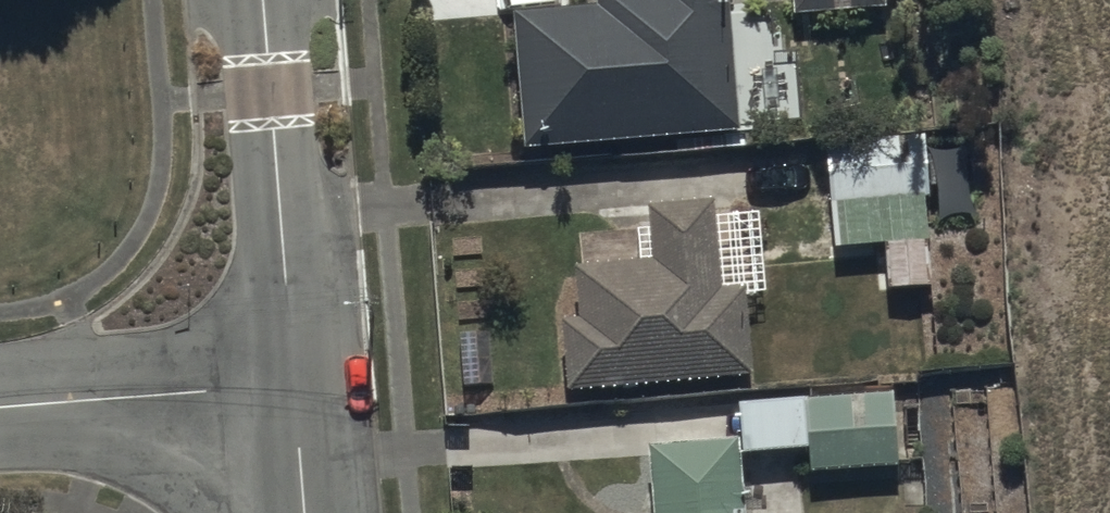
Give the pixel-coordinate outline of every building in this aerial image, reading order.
[(742,129),(733,0),(596,0),(596,2),(518,7),(527,144),(742,129)] [(797,11),(887,6),(887,0),(796,0),(797,11)] [(829,133),(831,198),(931,195),(929,131),(829,133)] [(581,313),(564,314),(568,385),(758,376),(758,369),(772,368),(772,376),(817,374),(815,333),(756,336),(754,295),(771,294),(767,213),(720,216),(719,198),(652,201),(655,255),(578,259),(581,313)] [(746,451),(809,447),(810,468),(896,463),(893,394),(741,402),(743,437),(649,442),(653,512),(749,512),(746,451)]
